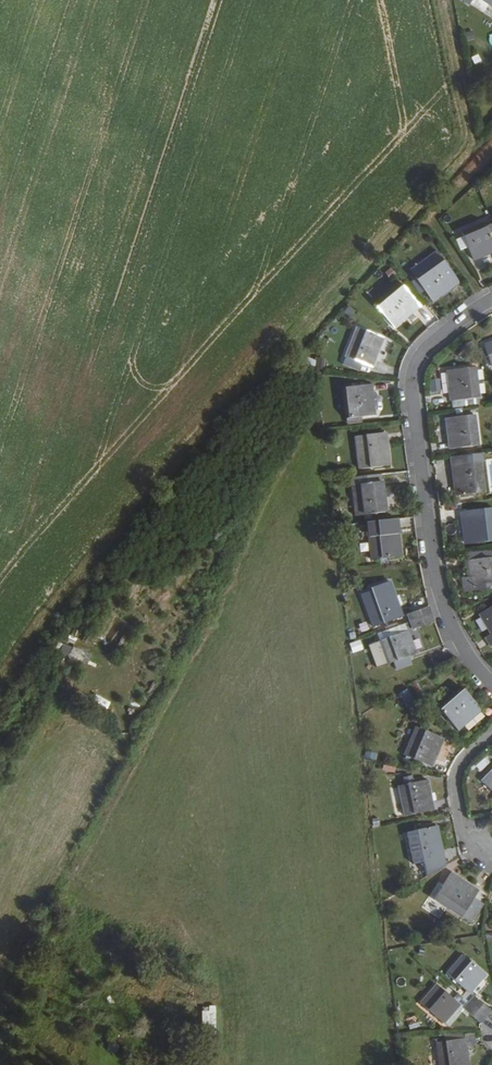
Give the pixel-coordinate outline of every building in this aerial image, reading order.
[(490,4),(484,0),(473,0),(470,4),(484,12),(490,4)] [(473,259),(491,252),(491,239),(486,223),(462,232),(473,259)] [(415,277),(442,259),(437,252),(410,270),(415,277)] [(433,302),(459,283),(442,259),(415,277),(433,302)] [(400,283),(376,304),(396,326),(419,306),(400,283)] [(358,328),(346,358),(373,369),(385,339),(358,328)] [(446,372),(450,401),(479,398),(475,368),(446,372)] [(438,380),(428,381),(430,394),(440,393),(438,380)] [(343,388),(347,418),(375,415),(372,385),(343,388)] [(446,419),(449,449),(479,446),(475,415),(446,419)] [(355,437),(358,470),(389,466),(385,433),(355,437)] [(484,493),(481,462),(487,461),(486,453),(470,455),(471,463),(451,465),(455,496),(484,493)] [(471,463),(470,455),(450,457),(451,465),(471,463)] [(385,513),(380,475),(351,479),(356,516),(385,513)] [(466,546),(491,543),(491,509),(462,513),(466,546)] [(368,530),(371,561),(400,557),(396,527),(368,530)] [(472,591),(491,589),(491,558),(468,561),(472,591)] [(401,617),(387,582),(373,587),(374,590),(369,592),(361,594),(373,627),(401,617)] [(410,623),(430,615),(427,607),(407,615),(410,623)] [(491,647),(491,646),(491,607),(479,615),(491,634),(485,638),(491,647)] [(413,629),(433,622),(430,615),(410,623),(413,629)] [(406,632),(379,642),(388,665),(415,654),(406,632)] [(457,683),(435,704),(455,725),(478,704),(457,683)] [(408,689),(398,699),(412,715),(422,705),(408,689)] [(414,722),(401,751),(427,763),(441,735),(414,722)] [(365,749),(363,756),(374,759),(376,752),(365,749)] [(382,763),(380,769),(393,772),(395,766),(382,763)] [(482,780),(491,789),(491,769),(482,780)] [(393,785),(398,816),(427,810),(421,780),(393,785)] [(444,855),(438,826),(423,829),(422,824),(416,825),(417,830),(408,832),(418,881),(445,865),(443,855),(444,855)] [(450,877),(434,903),(463,921),(480,894),(450,877)] [(463,955),(446,974),(468,994),(485,975),(463,955)] [(420,1004),(442,1024),(459,1005),(436,985),(420,1004)] [(45,986),(42,998),(52,1002),(56,990),(45,986)] [(490,1012),(474,997),(469,1003),(485,1017),(490,1012)] [(485,1017),(469,1003),(464,1009),(480,1023),(485,1017)] [(215,1006),(203,1006),(203,1024),(216,1023),(215,1006)] [(405,1017),(407,1029),(419,1026),(416,1015),(405,1017)] [(109,1032),(108,1041),(117,1042),(118,1033),(109,1032)] [(465,1046),(475,1044),(473,1033),(462,1033),(463,1039),(435,1043),(439,1064),(468,1064),(465,1046)] [(116,1052),(118,1043),(107,1041),(105,1050),(116,1052)]
